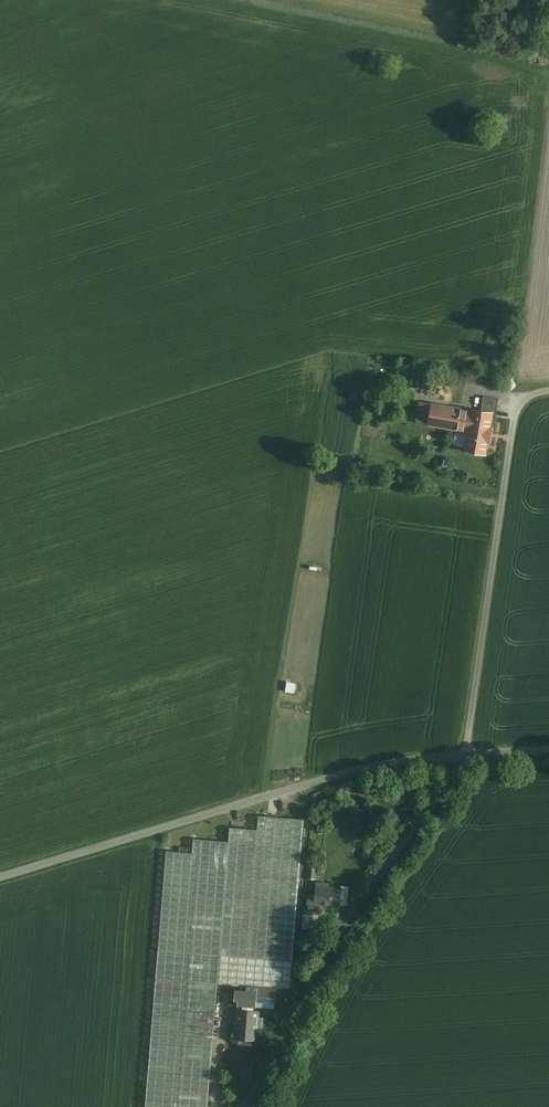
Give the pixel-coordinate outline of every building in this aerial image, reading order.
[(495,413),(495,414),(500,415),(502,398),(486,396),(484,412),(495,413)] [(431,427),(471,432),(474,410),(434,405),(431,427)] [(474,410),(471,432),(468,449),(489,452),(495,414),(495,413),(484,412),(474,410)] [(307,877),(317,877),(317,863),(307,862),(307,877)] [(317,899),(316,908),(338,910),(340,891),(329,890),(329,888),(315,887),(314,899),(317,899)] [(316,916),(316,908),(317,899),(314,899),(308,898),(307,916),(304,915),(303,928),(316,929),(317,916),(316,916)] [(241,986),(239,1036),(265,1037),(266,1006),(282,1007),(283,986),(252,984),(252,987),(241,986)] [(208,1090),(150,1090),(149,1106),(207,1106),(208,1090)]
